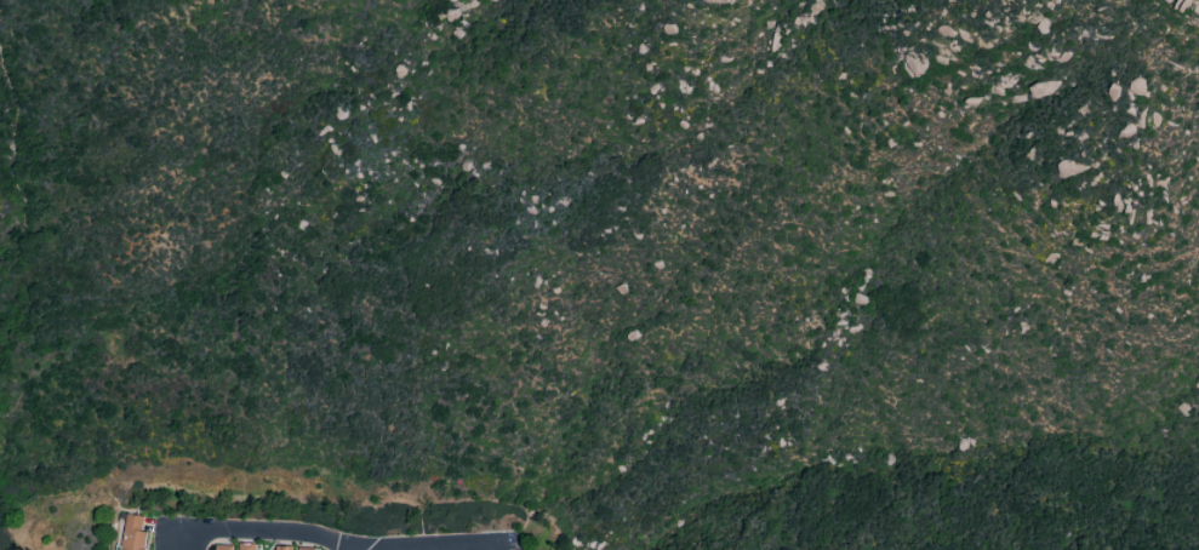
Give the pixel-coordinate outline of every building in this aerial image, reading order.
[(126,515),(121,549),(144,549),(147,533),(141,532),(143,517),(126,515)]
